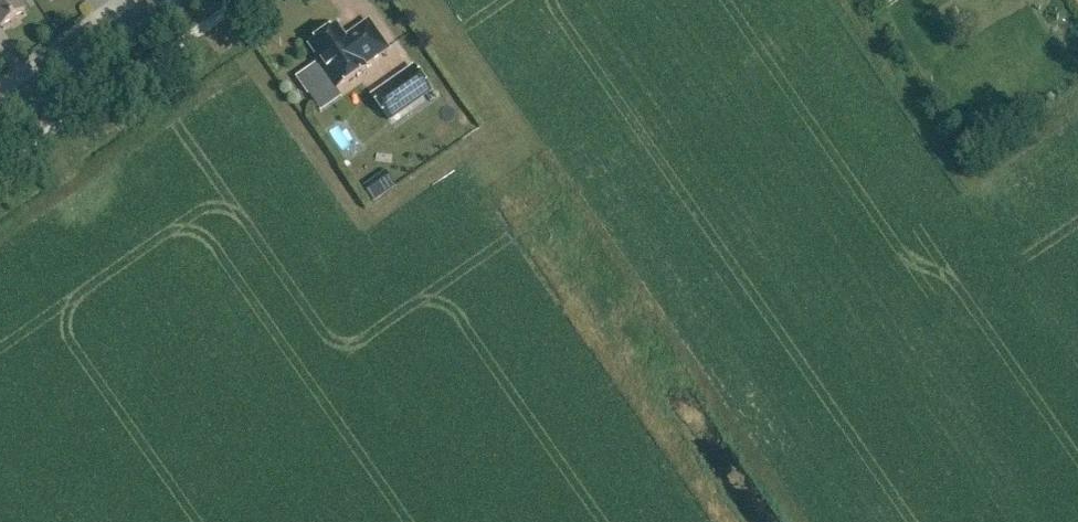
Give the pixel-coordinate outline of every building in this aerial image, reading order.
[(18,1),(19,0),(0,0),(0,28),(1,29),(26,12),(18,1)] [(318,64),(295,79),(306,96),(329,80),(336,90),(366,70),(364,67),(388,50),(369,23),(352,35),(353,37),(347,42),(337,28),(329,33),(325,32),(319,37),(318,41),(310,46),(320,60),(317,62),(318,64)] [(373,98),(389,121),(430,92),(414,69),(373,98)]
